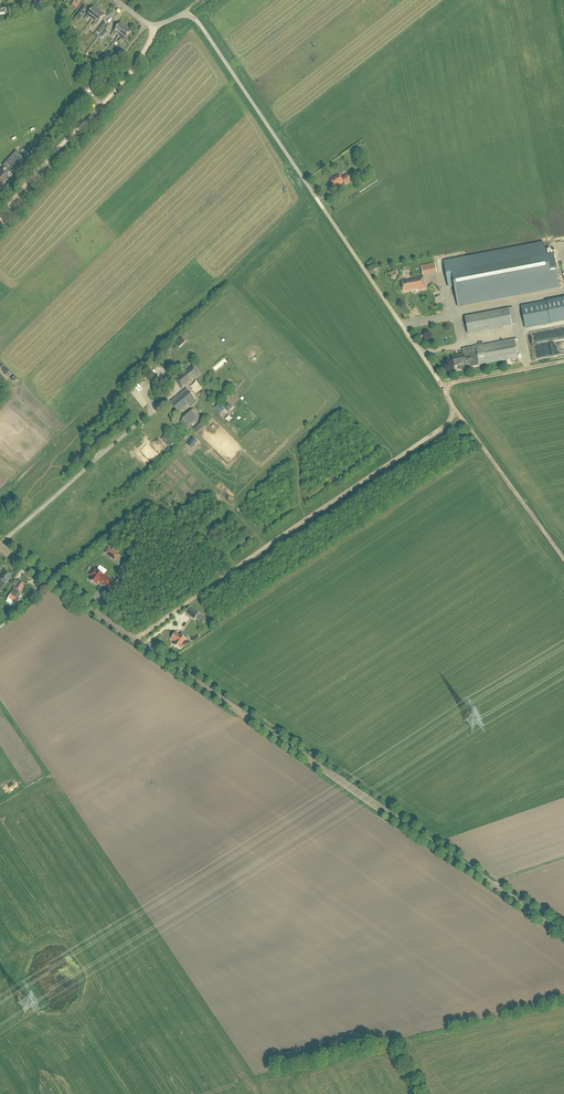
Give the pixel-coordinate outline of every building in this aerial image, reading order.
[(92,20),(99,11),(94,7),(87,16),(84,20),(87,22),(90,18),(92,20)] [(84,14),(80,10),(74,17),(79,21),(84,14)] [(99,11),(92,20),(95,22),(92,26),(95,28),(98,24),(105,15),(99,11)] [(119,36),(126,27),(120,23),(114,32),(111,36),(113,38),(116,34),(119,36)] [(126,27),(119,36),(122,38),(119,42),(121,44),(124,40),(131,31),(126,27)] [(1,171),(9,178),(26,160),(16,151),(2,166),(4,167),(1,171)] [(358,180),(365,175),(362,170),(355,176),(358,180)] [(9,178),(1,171),(0,172),(0,188),(9,178)] [(352,181),(348,175),(341,179),(339,175),(330,181),(335,188),(343,183),(345,186),(352,181)] [(546,256),(543,244),(444,263),(449,288),(454,287),(457,299),(457,302),(558,283),(558,280),(553,255),(546,256)] [(443,270),(439,271),(441,280),(437,280),(437,286),(445,284),(443,270)] [(404,292),(417,290),(417,291),(426,289),(425,285),(424,285),(423,282),(424,282),(423,277),(415,279),(416,280),(408,282),(408,280),(402,281),(404,292)] [(563,322),(563,299),(523,307),(527,329),(563,322)] [(468,334),(512,326),(509,309),(465,318),(468,334)] [(529,337),(530,341),(547,338),(547,334),(558,332),(557,325),(525,331),(526,338),(529,337)] [(518,358),(515,340),(484,346),(484,345),(476,346),(479,366),(518,358)] [(464,358),(464,355),(452,358),(454,367),(465,365),(471,364),(470,357),(464,358)] [(195,369),(193,366),(175,380),(182,388),(184,386),(183,385),(192,378),(193,379),(199,374),(197,371),(196,372),(194,370),(195,369)] [(177,414),(195,400),(186,389),(169,404),(177,414)] [(224,407),(227,412),(232,407),(228,403),(224,407)] [(217,404),(213,408),(219,414),(224,410),(217,404)] [(189,413),(181,419),(187,426),(194,420),(189,413)] [(173,443),(166,436),(162,439),(169,447),(173,443)] [(109,548),(105,554),(113,559),(117,554),(109,548)] [(90,581),(97,586),(100,582),(108,587),(112,581),(104,576),(104,575),(97,570),(97,571),(94,569),(90,575),(92,577),(90,581)] [(3,588),(2,587),(5,583),(6,583),(11,575),(4,571),(0,577),(0,592),(3,588)] [(20,600),(16,597),(19,593),(20,593),(25,585),(19,581),(13,589),(14,589),(8,598),(10,599),(17,604),(20,600)] [(199,614),(193,609),(189,616),(195,620),(199,614)] [(171,639),(175,642),(173,645),(174,645),(174,646),(175,647),(176,647),(179,649),(180,649),(181,649),(183,645),(183,644),(186,640),(187,637),(185,635),(183,638),(179,635),(179,636),(175,633),(171,639)]
